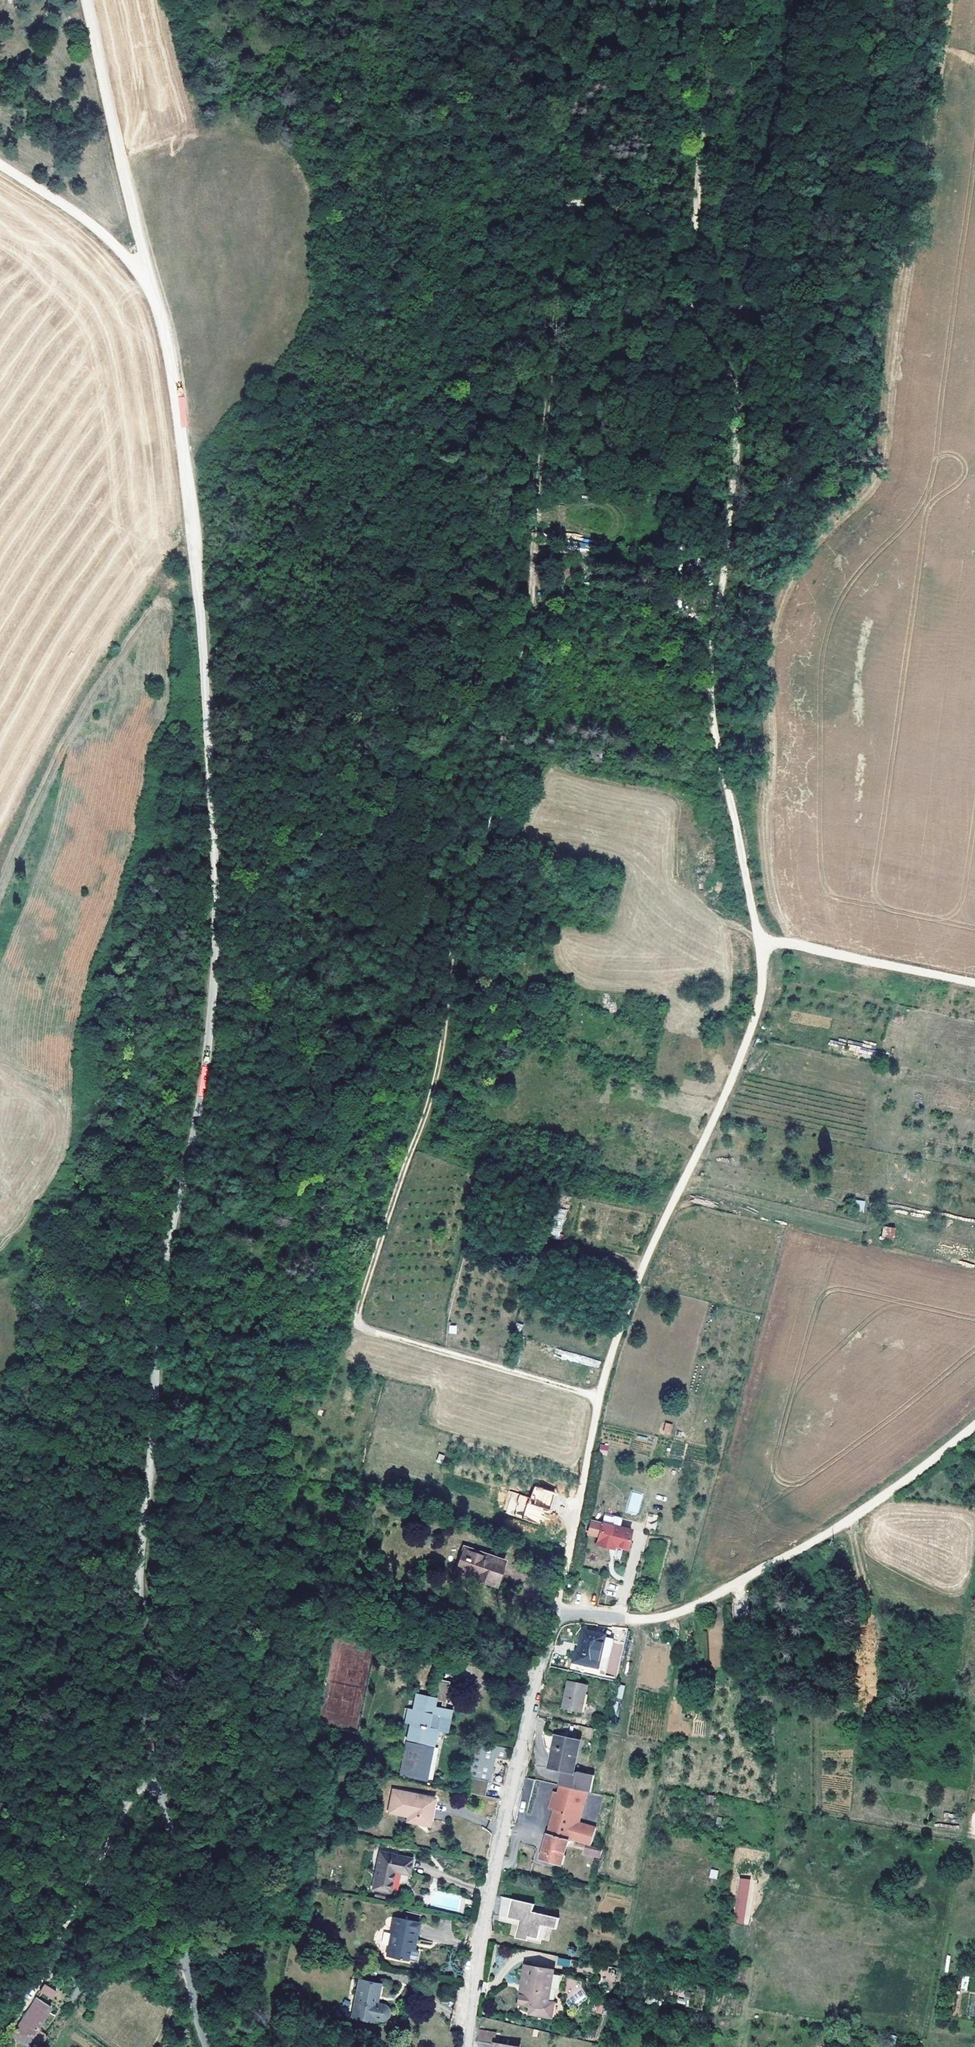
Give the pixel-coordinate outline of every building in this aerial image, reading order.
[(579,550),(589,550),(589,539),(580,539),(579,550)] [(848,1051),(874,1054),(876,1044),(849,1041),(848,1051)] [(853,1209),(864,1211),(865,1201),(855,1199),(853,1209)] [(549,1236),(561,1238),(566,1209),(554,1207),(549,1236)] [(895,1228),(884,1227),(882,1239),(893,1241),(895,1228)] [(448,1325),(448,1334),(457,1333),(456,1325),(448,1325)] [(671,1435),(673,1424),(665,1422),(663,1433),(671,1435)] [(300,1439),(292,1438),(291,1444),(299,1446),(300,1439)] [(534,1486),(530,1498),(510,1491),(503,1512),(522,1519),(523,1516),(536,1520),(541,1508),(548,1510),(555,1493),(534,1486)] [(627,1549),(632,1530),(619,1527),(621,1520),(619,1517),(614,1516),(612,1517),(604,1515),(602,1524),(591,1521),(588,1533),(599,1536),(597,1544),(609,1547),(609,1544),(614,1545),(627,1549)] [(496,1585),(504,1561),(465,1548),(457,1572),(496,1585)] [(610,1652),(614,1638),(606,1636),(606,1635),(584,1630),(579,1651),(577,1650),(574,1662),(599,1667),(603,1650),(610,1652)] [(419,1656),(421,1648),(414,1646),(411,1654),(419,1656)] [(446,1702),(450,1684),(435,1681),(434,1681),(433,1689),(431,1697),(434,1697),(434,1700),(446,1702)] [(582,1712),(588,1684),(569,1681),(563,1708),(582,1712)] [(624,1686),(618,1685),(615,1697),(622,1698),(624,1686)] [(427,1781),(435,1742),(431,1742),(434,1729),(437,1730),(446,1731),(450,1709),(430,1705),(431,1699),(417,1696),(415,1710),(408,1708),(405,1723),(412,1724),(410,1735),(418,1737),(417,1744),(408,1743),(402,1776),(427,1781)] [(574,1772),(578,1750),(575,1750),(577,1741),(572,1740),(573,1732),(568,1731),(567,1739),(556,1737),(550,1766),(562,1769),(573,1772),(574,1772)] [(485,1796),(493,1757),(508,1760),(511,1748),(474,1741),(466,1777),(468,1777),(466,1790),(466,1792),(485,1796)] [(575,1780),(577,1772),(574,1772),(573,1772),(562,1769),(558,1785),(560,1785),(568,1787),(570,1779),(575,1780)] [(591,1792),(595,1775),(577,1772),(575,1780),(570,1779),(568,1787),(587,1791),(591,1792)] [(429,1824),(434,1798),(394,1791),(390,1812),(409,1816),(416,1817),(415,1821),(429,1824)] [(579,1823),(586,1799),(578,1796),(553,1791),(548,1808),(554,1810),(548,1833),(568,1839),(589,1845),(591,1846),(596,1827),(579,1823)] [(715,1795),(707,1793),(705,1803),(713,1804),(715,1795)] [(562,1864),(568,1839),(548,1833),(543,1852),(552,1855),(550,1861),(562,1864)] [(601,1856),(603,1849),(591,1846),(589,1845),(586,1852),(601,1856)] [(409,1874),(412,1858),(380,1852),(374,1883),(391,1886),(394,1871),(409,1874)] [(550,1861),(552,1855),(543,1852),(541,1859),(550,1861)] [(750,1879),(741,1878),(734,1922),(743,1924),(750,1879)] [(508,1918),(513,1899),(502,1897),(497,1920),(519,1925),(520,1921),(508,1918)] [(557,1929),(559,1918),(532,1912),(534,1904),(513,1899),(508,1918),(520,1921),(519,1925),(517,1934),(539,1939),(542,1926),(546,1926),(557,1929)] [(410,1949),(414,1930),(418,1931),(419,1922),(397,1918),(390,1957),(407,1960),(408,1959),(416,1960),(418,1950),(414,1949),(410,1949)] [(539,1939),(517,1934),(516,1938),(542,1943),(542,1940),(546,1926),(542,1926),(539,1939)] [(569,1959),(561,1957),(560,1964),(568,1966),(569,1959)] [(548,2001),(553,1970),(527,1965),(523,1986),(526,1986),(525,1995),(522,1994),(520,2003),(532,2005),(530,2013),(553,2017),(556,2002),(548,2001)] [(377,2003),(381,1984),(360,1980),(353,2014),(363,2016),(363,2019),(373,2021),(374,2018),(379,2019),(382,2020),(384,2019),(386,2017),(388,2016),(389,2013),(389,2011),(388,2009),(387,2007),(385,2005),(383,2004),(377,2003)] [(56,1991),(45,1984),(40,1991),(52,1998),(56,1991)] [(51,2007),(35,1998),(16,2028),(17,2029),(15,2032),(22,2037),(25,2034),(31,2038),(51,2007)] [(602,2014),(606,2001),(601,1999),(597,2012),(602,2014)] [(15,2032),(12,2035),(27,2045),(31,2038),(25,2034),(22,2037),(15,2032)]
